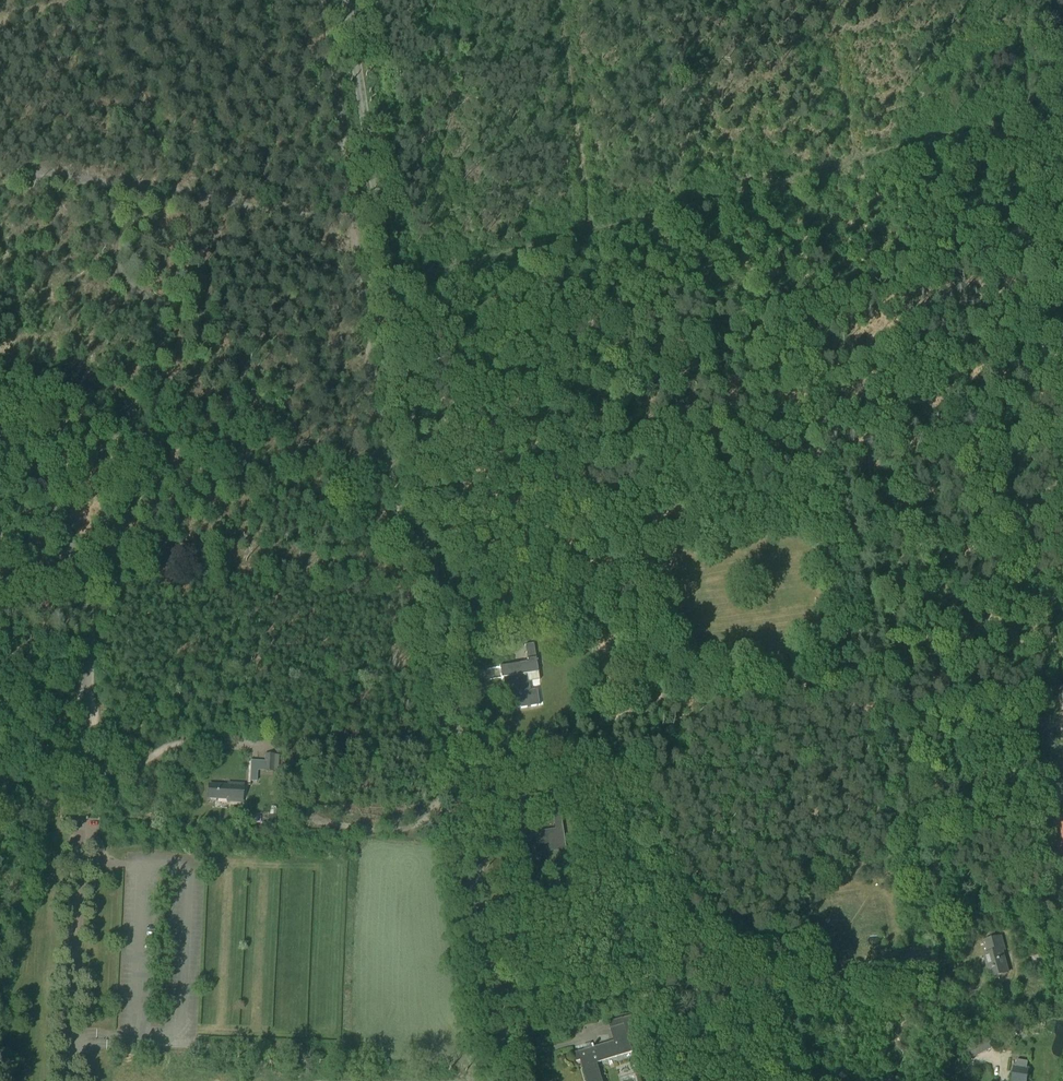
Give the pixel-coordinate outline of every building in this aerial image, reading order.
[(521,708),(532,706),(539,705),(537,690),(530,691),(527,674),(538,672),(535,658),(527,659),(527,662),(500,666),(501,677),(508,676),(512,701),(520,700),(521,708)] [(265,761),(251,760),(251,782),(258,782),(258,771),(264,772),(264,771),(273,771),(274,755),(265,754),(265,761)] [(209,784),(208,798),(228,799),(228,801),(243,802),(244,783),(229,783),(229,785),(209,784)] [(513,798),(522,856),(566,849),(557,791),(513,798)] [(105,850),(100,837),(92,837),(95,855),(105,850)] [(986,941),(989,954),(984,955),(991,977),(1008,972),(1002,950),(1004,949),(1001,937),(986,941)] [(902,964),(912,962),(931,958),(928,945),(909,949),(899,951),(902,964)] [(578,1053),(574,1054),(576,1061),(580,1060),(587,1080),(603,1080),(597,1062),(633,1051),(629,1036),(634,1034),(637,1033),(631,1015),(623,1017),(625,1024),(610,1028),(614,1041),(578,1052),(578,1053)] [(1023,1018),(1010,1025),(1015,1034),(1028,1027),(1023,1018)] [(634,1034),(629,1036),(633,1051),(633,1052),(639,1050),(635,1038),(634,1034)] [(987,1038),(965,1050),(971,1060),(993,1049),(987,1038)] [(639,1075),(640,1074),(645,1073),(642,1060),(636,1062),(639,1075)] [(1012,1080),(1026,1080),(1028,1066),(1014,1065),(1012,1080)]
